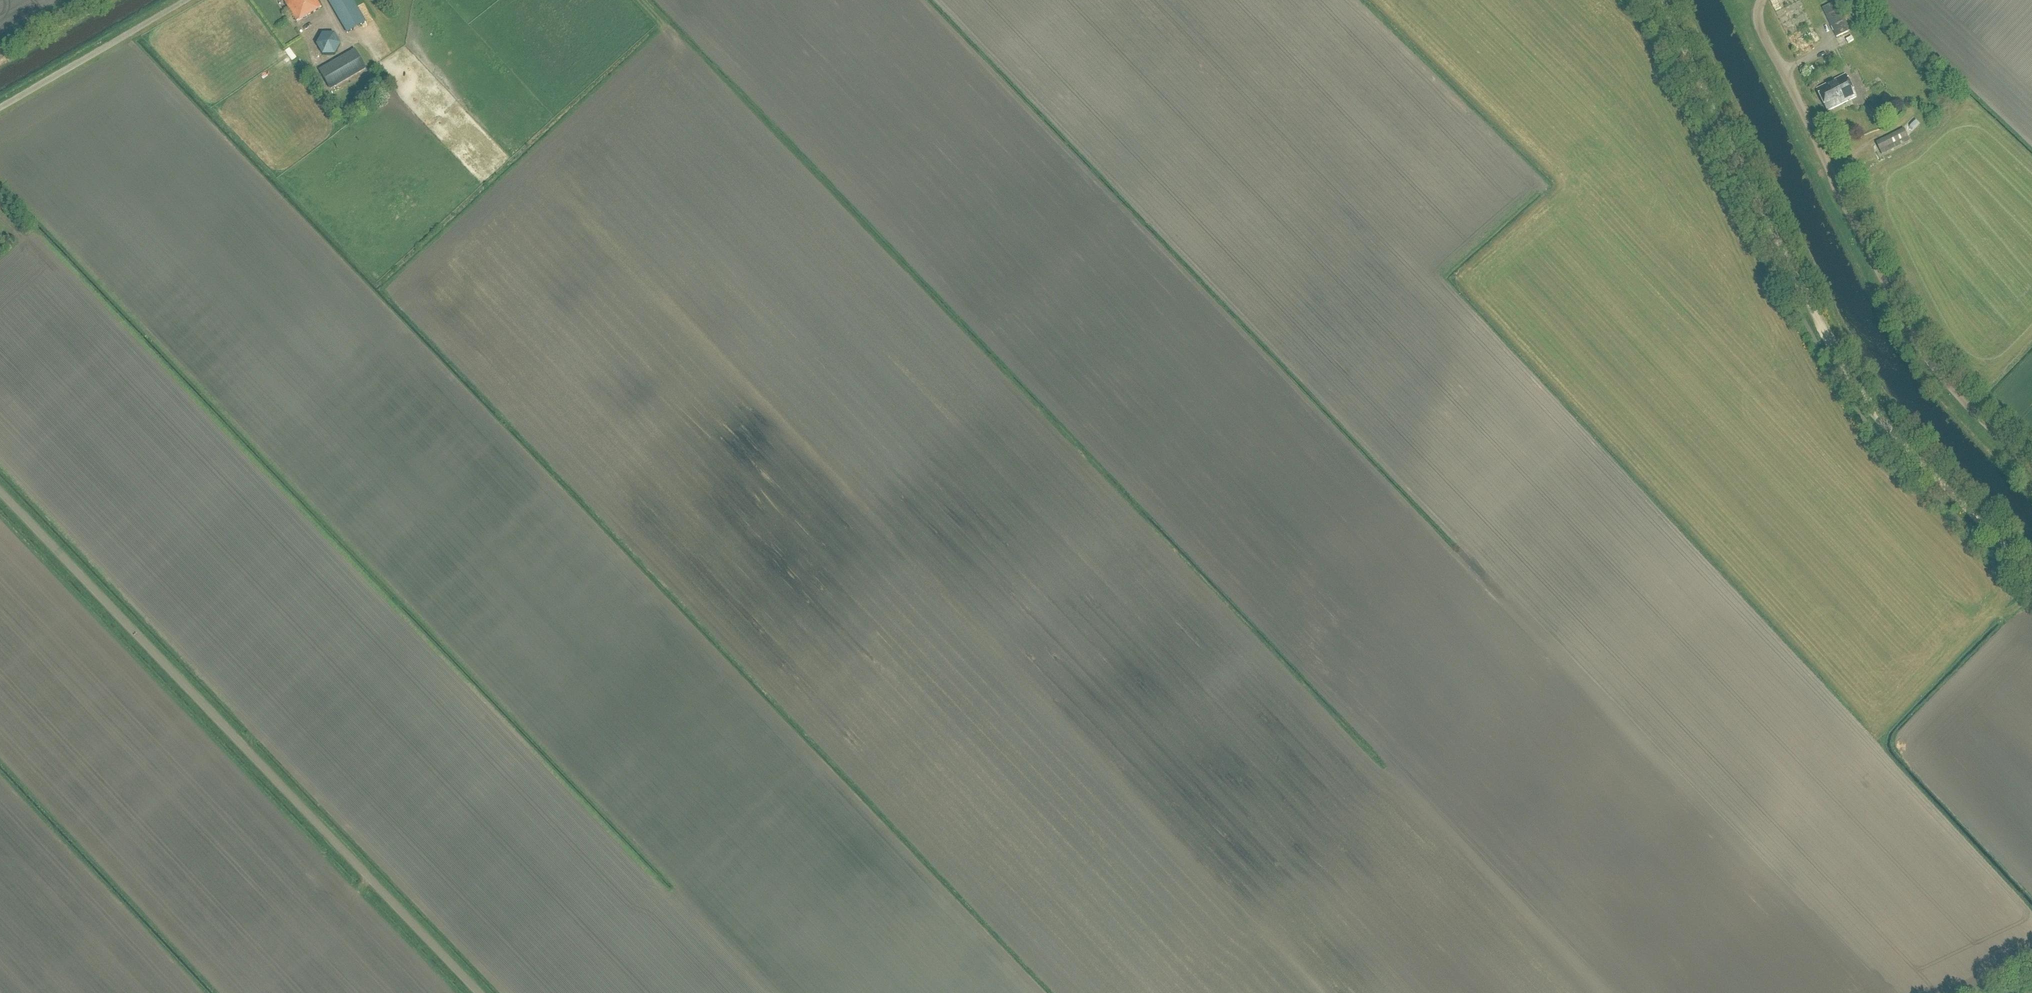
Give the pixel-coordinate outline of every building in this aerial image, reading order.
[(297,23),(321,9),(316,0),(283,0),(297,23)] [(353,0),(327,0),(347,34),(366,23),(353,0)] [(1822,10),(1836,39),(1838,38),(1840,42),(1846,39),(1844,35),(1848,34),(1833,4),(1822,10)] [(341,45),(335,34),(322,35),(316,46),(322,57),(335,56),(341,45)] [(366,70),(354,50),(318,71),(330,91),(366,70)] [(1815,92),(1826,115),(1856,100),(1845,77),(1815,92)] [(1905,127),(1911,133),(1919,125),(1913,119),(1905,127)] [(1910,142),(1904,129),(1876,144),(1882,156),(1910,142)]
